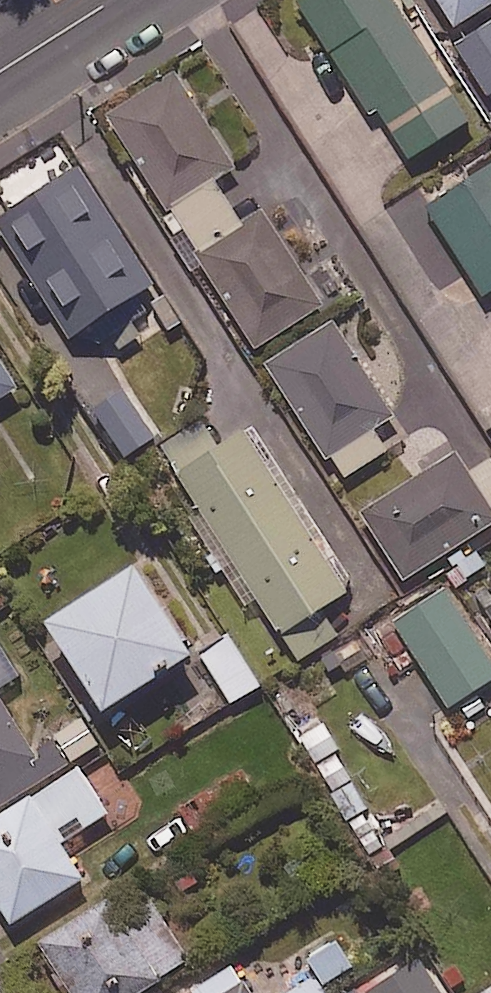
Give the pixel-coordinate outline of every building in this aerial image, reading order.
[(391,0),(295,0),(364,108),(371,103),(407,159),(468,120),(391,0)] [(447,26),(488,0),(432,0),(447,26)] [(452,42),(484,93),(490,88),(490,18),(452,42)] [(209,173),(211,178),(233,164),(173,70),(105,113),(162,203),(209,173)] [(81,160),(0,211),(0,222),(31,270),(11,282),(51,346),(100,315),(120,346),(145,330),(125,298),(156,278),(81,160)] [(426,204),(483,289),(490,284),(490,161),(426,204)] [(211,178),(209,173),(162,203),(192,251),(239,221),(211,178)] [(239,221),(192,251),(253,345),(320,302),(260,208),(239,221)] [(391,412),(330,318),(263,361),(338,477),(384,447),(370,426),(391,412)] [(19,382),(0,352),(0,393),(19,382)] [(158,431),(127,387),(94,410),(125,454),(158,431)] [(356,582),(255,420),(179,468),(297,658),(340,631),(323,603),(356,582)] [(451,451),(360,509),(403,576),(490,520),(490,460),(489,456),(464,472),(451,451)] [(197,644),(140,555),(51,612),(108,701),(197,644)] [(441,583),(393,614),(449,701),(490,674),(490,660),(441,583)] [(481,600),(490,616),(490,594),(481,600)] [(262,681),(231,631),(200,651),(231,701),(262,681)] [(0,689),(0,804),(71,758),(54,733),(37,745),(0,689)] [(81,762),(0,812),(0,899),(12,918),(86,872),(64,837),(110,809),(81,762)] [(140,875),(39,943),(73,992),(132,992),(192,953),(140,875)] [(421,952),(369,986),(374,992),(448,992),(421,952)] [(236,957),(176,992),(258,992),(236,957)] [(317,972),(286,992),(330,992),(331,992),(317,972)]
